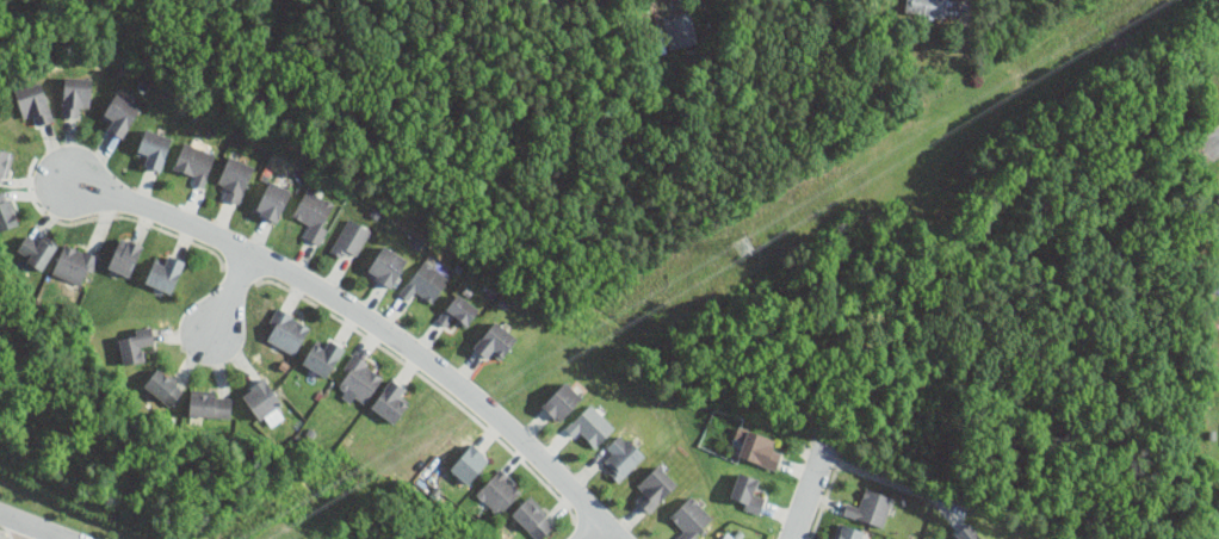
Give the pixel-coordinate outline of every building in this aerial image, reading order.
[(948,0),(906,0),(904,11),(946,17),(948,0)] [(698,41),(690,11),(663,19),(671,48),(698,41)] [(78,116),(78,105),(91,105),(92,76),(63,75),(62,116),(78,116)] [(14,89),(23,117),(35,113),(37,123),(52,119),(41,81),(14,89)] [(113,120),(109,129),(122,137),(142,106),(117,91),(103,113),(113,120)] [(146,154),(142,163),(161,169),(172,136),(146,126),(137,150),(146,154)] [(172,173),(204,186),(217,154),(184,141),(172,173)] [(14,153),(0,149),(0,183),(6,185),(14,153)] [(218,186),(219,186),(217,193),(241,202),(254,165),(228,155),(218,186)] [(278,222),(292,190),(268,179),(254,211),(278,222)] [(299,234),(320,243),(339,204),(305,188),(292,216),(305,222),(299,234)] [(18,224),(7,191),(0,193),(0,230),(18,224)] [(372,231),(351,217),(329,248),(351,262),(372,231)] [(56,246),(30,229),(14,253),(42,270),(56,246)] [(107,267),(130,277),(144,243),(122,234),(107,267)] [(85,287),(100,256),(67,241),(51,272),(85,287)] [(365,271),(390,287),(408,260),(384,244),(365,271)] [(144,281),(171,293),(186,260),(171,253),(165,264),(155,259),(144,281)] [(426,256),(400,291),(409,298),(415,289),(432,302),(451,277),(426,256)] [(437,317),(447,327),(454,317),(465,327),(479,309),(457,291),(437,317)] [(262,336),(295,354),(311,324),(278,306),(262,336)] [(472,345),(495,365),(518,339),(495,318),(472,345)] [(144,347),(155,346),(151,327),(118,333),(123,364),(147,360),(144,347)] [(324,376),(344,346),(330,337),(323,347),(314,340),(301,360),(324,376)] [(334,383),(366,403),(385,373),(354,352),(334,383)] [(169,407),(185,389),(157,366),(143,384),(169,407)] [(283,402),(264,376),(240,394),(259,420),(283,402)] [(394,423),(414,394),(391,378),(371,407),(394,423)] [(558,422),(584,397),(567,379),(540,404),(558,422)] [(231,419),(234,395),(190,392),(187,415),(231,419)] [(592,451),(615,427),(590,402),(567,426),(592,451)] [(781,453),(772,448),(775,439),(740,425),(734,439),(743,444),(738,456),(774,470),(781,453)] [(619,482),(646,454),(623,430),(605,450),(613,457),(604,466),(619,482)] [(490,458),(471,441),(448,467),(466,484),(490,458)] [(645,492),(637,500),(649,513),(677,484),(658,464),(637,484),(645,492)] [(475,492),(497,515),(521,491),(500,469),(475,492)] [(728,502),(760,513),(767,492),(755,489),(759,478),(738,471),(728,502)] [(884,527),(895,496),(865,488),(859,507),(847,503),(843,514),(884,527)] [(557,522),(530,495),(511,514),(536,538),(540,538),(557,522)] [(672,535),(675,538),(699,538),(718,521),(692,495),(669,516),(680,527),(672,535)] [(969,520),(953,532),(959,538),(982,538),(969,520)] [(842,522),(836,538),(862,538),(865,531),(842,522)]
